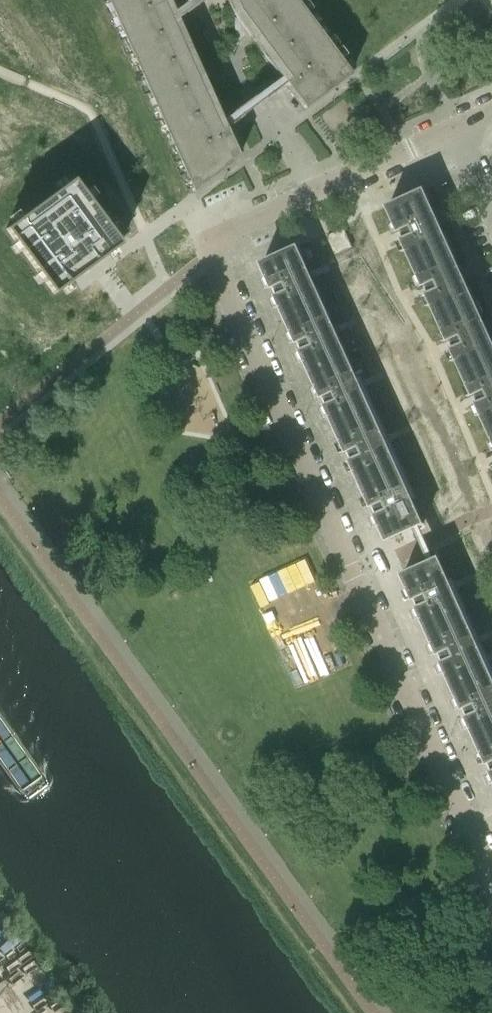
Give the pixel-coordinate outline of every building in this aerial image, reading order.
[(107,1),(108,3),(112,12),(114,17),(120,30),(124,39),(126,44),(130,53),(132,57),(136,66),(138,71),(142,80),(144,84),(148,93),(150,98),(154,107),(156,111),(160,120),(162,125),(166,134),(167,137),(168,138),(172,147),(174,152),(178,161),(180,165),(184,174),(186,179),(190,188),(192,191),(192,192),(239,157),(231,140),(226,127),(225,127),(220,131),(214,116),(173,25),(207,0),(106,0),(107,1)] [(240,11),(275,59),(290,79),(285,83),(304,109),(351,74),(350,73),(349,71),(343,63),(340,59),(334,51),(332,48),(326,40),(322,36),(316,28),(314,25),(308,17),(305,13),(299,4),(297,2),(296,0),(235,0),(240,11)] [(73,179),(5,229),(53,294),(60,289),(69,282),(73,279),(101,258),(107,254),(112,250),(118,246),(121,243),(119,240),(114,233),(111,230),(98,212),(73,179)] [(389,205),(414,260),(449,244),(424,189),(389,205)] [(329,234),(327,235),(335,253),(352,246),(344,228),(337,231),(329,234)] [(474,299),(449,244),(414,260),(439,315),(474,299)] [(298,246),(263,262),(288,317),(323,301),(298,246)] [(474,299),(439,315),(454,348),(455,350),(463,370),(491,357),(491,339),(474,299)] [(323,301),(288,317),(313,372),(348,356),(323,301)] [(348,356),(313,372),(337,426),(373,411),(348,356)] [(463,370),(488,424),(491,422),(491,357),(463,370)] [(373,411),(337,426),(362,481),(397,465),(373,411)] [(397,465),(362,481),(388,538),(423,522),(413,500),(397,465)] [(439,557),(404,573),(429,629),(464,614),(439,557)] [(464,614),(429,629),(454,684),(489,668),(464,614)] [(454,684),(478,739),(491,733),(491,676),(489,668),(454,684)] [(478,739),(491,769),(491,733),(478,739)]
